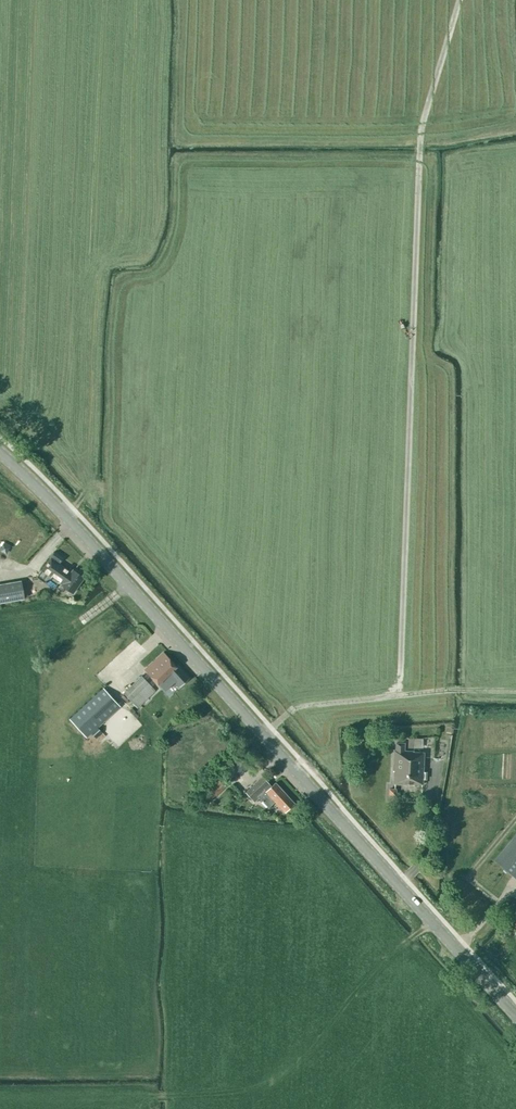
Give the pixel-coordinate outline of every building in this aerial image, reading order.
[(0,550),(4,552),(7,552),(10,547),(9,547),(3,544),(0,550)] [(73,593),(84,577),(73,570),(72,572),(59,563),(63,558),(55,552),(37,577),(53,589),(55,587),(63,592),(66,588),(73,593)] [(24,598),(22,585),(21,581),(0,585),(0,602),(24,598)] [(163,652),(144,669),(158,684),(164,679),(170,686),(175,681),(180,687),(189,678),(178,666),(177,667),(163,652)] [(123,693),(138,707),(155,689),(141,675),(123,693)] [(119,706),(104,689),(70,720),(85,736),(119,706)] [(426,779),(427,772),(423,772),(423,753),(413,752),(413,751),(404,751),(404,743),(396,743),(396,751),(394,750),(393,771),(395,771),(394,783),(422,784),(422,779),(426,779)] [(275,801),(285,812),(294,803),(275,783),(268,789),(266,787),(269,784),(263,778),(247,793),(255,801),(259,798),(269,808),(275,801)] [(219,781),(209,789),(214,794),(210,797),(212,799),(216,796),(225,787),(219,781)] [(494,860),(515,878),(515,834),(494,860)]
